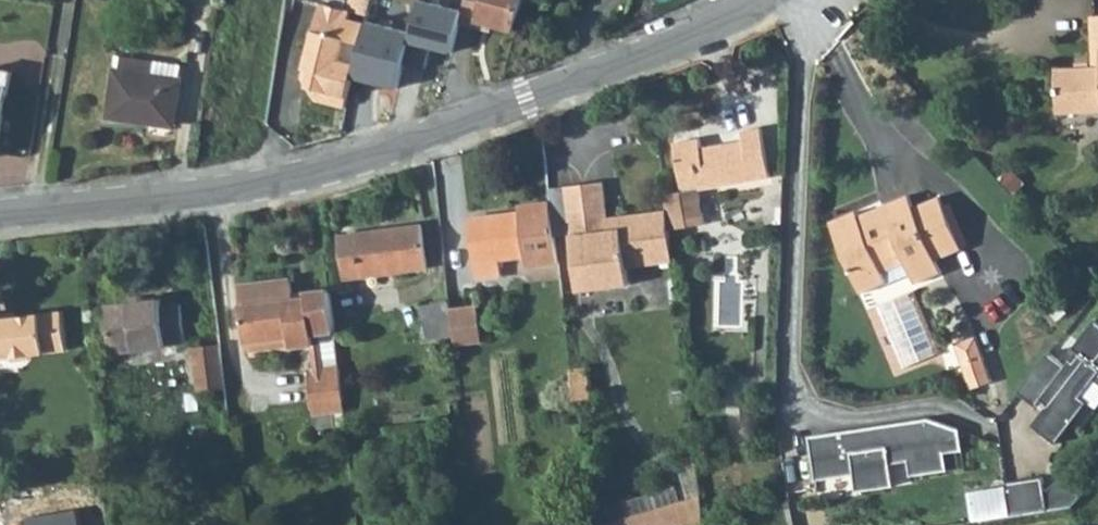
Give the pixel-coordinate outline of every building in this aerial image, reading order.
[(351,10),(367,14),(370,0),(353,0),(351,10)] [(460,17),(474,20),(475,16),(491,19),(513,24),(519,0),(464,0),(460,17)] [(331,93),(348,96),(355,64),(339,61),(344,40),(360,43),(365,22),(349,18),(351,10),(342,8),(319,4),(308,54),(315,55),(313,69),(305,67),(302,78),(316,101),(331,93)] [(1092,15),(1095,68),(1055,70),(1057,113),(1097,111),(1097,15),(1092,15)] [(308,54),(305,67),(313,69),(315,55),(308,54)] [(123,57),(118,71),(152,75),(154,61),(123,57)] [(183,65),(173,64),(154,61),(152,75),(118,71),(111,115),(175,124),(183,65)] [(12,70),(0,68),(0,131),(12,70)] [(331,93),(316,101),(345,107),(348,96),(331,93)] [(765,186),(758,136),(738,138),(740,149),(697,154),(696,144),(669,146),(676,197),(662,199),(663,211),(666,234),(702,229),(697,195),(765,186)] [(618,229),(605,231),(604,218),(599,182),(562,186),(576,295),(621,289),(618,271),(670,266),(666,234),(663,211),(617,217),(618,229)] [(960,248),(937,195),(910,206),(905,194),(855,213),(853,209),(825,220),(856,292),(884,281),(880,272),(903,262),(911,281),(938,270),(934,259),(960,248)] [(523,264),(554,260),(548,205),(467,216),(475,276),(500,274),(498,258),(522,255),(523,264)] [(604,218),(605,231),(618,229),(617,217),(604,218)] [(426,268),(421,223),(340,233),(346,277),(426,268)] [(530,271),(533,302),(548,300),(550,300),(546,269),(530,271)] [(313,411),(344,407),(329,296),(327,287),(308,289),(308,294),(293,296),(292,290),(291,277),(237,284),(244,339),(288,335),(290,342),(290,345),(308,343),(312,343),(310,330),(316,329),(321,366),(311,367),(307,368),(313,411)] [(189,337),(184,300),(165,302),(164,295),(109,302),(116,350),(170,343),(170,340),(189,337)] [(60,309),(14,315),(0,317),(0,358),(5,357),(10,360),(30,358),(33,353),(65,350),(60,309)] [(1018,390),(1036,404),(1041,398),(1047,403),(1032,423),(1056,441),(1087,400),(1081,394),(1094,377),(1097,380),(1097,320),(1094,317),(1072,346),(1076,349),(1066,363),(1049,350),(1018,390)] [(443,318),(416,321),(421,357),(448,353),(443,318)] [(308,343),(311,367),(321,366),(316,329),(310,330),(312,343),(308,343)] [(954,340),(968,380),(990,372),(976,333),(954,340)] [(245,347),(290,342),(288,335),(244,339),(245,347)] [(203,389),(226,387),(221,342),(198,345),(203,389)] [(590,403),(585,372),(568,373),(572,405),(590,403)] [(850,426),(808,433),(815,476),(854,471),(856,487),(893,482),(890,460),(908,457),(911,472),(948,467),(945,450),(962,447),(959,426),(928,415),(858,425),(859,430),(851,432),(850,426)] [(1043,475),(1006,482),(1011,514),(1048,508),(1043,475)] [(999,489),(972,493),(975,513),(1002,510),(999,489)] [(703,522),(700,495),(596,524),(694,524),(703,522)] [(21,524),(75,524),(72,512),(20,522),(21,524)]
